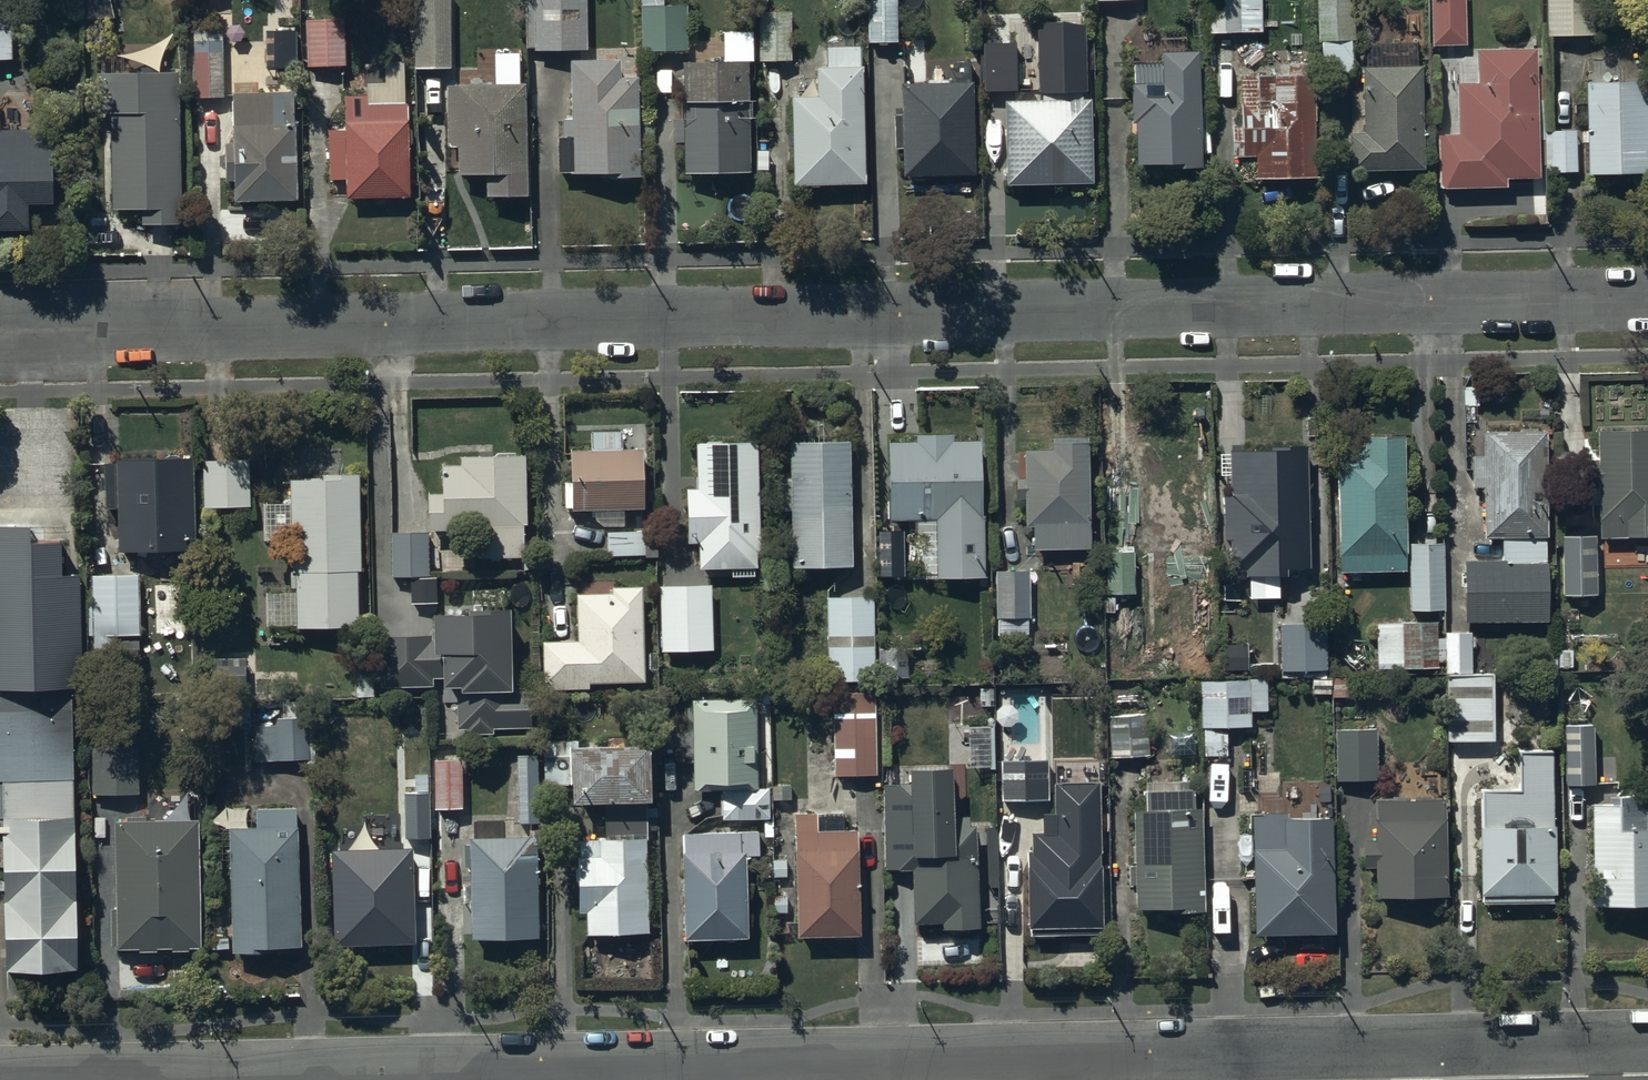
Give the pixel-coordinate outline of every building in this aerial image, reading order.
[(12,0),(0,0),(0,63),(12,63),(12,0)] [(449,0),(413,0),(414,71),(449,71),(449,0)] [(585,0),(526,0),(527,50),(534,50),(534,53),(585,52),(585,0)] [(641,54),(686,54),(686,8),(664,8),(664,0),(641,0),(641,54)] [(896,0),(868,0),(868,45),(897,44),(896,0)] [(1210,36),(1262,35),(1262,0),(1209,0),(1210,36)] [(1316,44),(1323,44),(1324,77),(1350,77),(1350,42),(1353,42),(1353,0),(1316,0),(1316,44)] [(1431,48),(1465,47),(1464,0),(1430,0),(1431,48)] [(1592,0),(1545,0),(1545,38),(1592,39),(1592,0)] [(791,63),(791,5),(759,5),(759,63),(791,63)] [(344,68),(343,18),(306,18),(307,69),(344,68)] [(1088,23),(1038,23),(1039,92),(1089,91),(1088,23)] [(295,71),(296,30),(275,30),(274,71),(295,71)] [(223,99),(221,33),(192,34),(194,100),(223,99)] [(1019,90),(1018,43),(984,44),(985,91),(1019,90)] [(1421,172),(1420,69),(1415,69),(1415,46),(1374,46),(1365,58),(1366,70),(1361,70),(1361,137),(1347,137),(1348,173),(1421,172)] [(865,188),(862,68),(859,69),(859,50),(826,50),(826,70),(816,70),(817,99),(791,99),(793,189),(865,188)] [(1535,78),(1535,52),(1476,53),(1477,86),(1456,87),(1456,137),(1438,138),(1439,189),(1504,188),(1504,181),(1537,180),(1537,166),(1543,166),(1544,174),(1576,175),(1575,133),(1544,133),(1544,123),(1536,123),(1536,103),(1542,102),(1542,78),(1535,78)] [(1200,171),(1199,55),(1161,55),(1161,66),(1135,67),(1135,86),(1131,86),(1132,126),(1136,126),(1136,168),(1170,168),(1170,171),(1200,171)] [(638,182),(637,81),(619,81),(619,63),(570,63),(570,122),(562,122),(562,139),(557,139),(557,175),(574,175),(574,178),(610,178),(610,182),(638,182)] [(406,199),(403,64),(385,64),(385,85),(366,85),(367,98),(344,98),(344,134),(328,134),(328,182),(345,182),(345,201),(406,199)] [(748,175),(747,65),(682,66),(683,122),(673,121),(673,145),(684,145),(684,175),(748,175)] [(1315,180),(1315,79),(1312,79),(1312,65),(1288,65),(1288,79),(1241,79),(1241,129),(1232,129),(1232,158),(1256,158),(1256,180),(1315,180)] [(178,228),(176,77),(96,77),(97,118),(110,118),(111,213),(141,213),(142,228),(178,228)] [(974,178),(972,85),(901,86),(901,117),(894,118),(895,152),(903,152),(904,179),(974,178)] [(1646,177),(1645,86),(1585,86),(1586,177),(1646,177)] [(526,88),(447,88),(447,150),(457,150),(457,177),(486,178),(486,200),(526,200),(526,88)] [(293,128),(292,94),(233,96),(234,146),(224,146),(225,183),(234,183),(235,204),(298,203),(297,128),(293,128)] [(1092,186),(1091,102),(1005,104),(1006,188),(1092,186)] [(0,134),(0,234),(28,233),(28,208),(51,208),(51,134),(0,134)] [(976,509),(975,434),(948,434),(948,427),(912,428),(912,434),(883,434),(885,514),(930,513),(930,527),(915,528),(916,563),(932,563),(932,571),(980,570),(979,509),(976,509)] [(1596,432),(1597,462),(1588,462),(1588,491),(1597,491),(1597,508),(1591,508),(1591,521),(1598,521),(1598,540),(1647,540),(1647,433),(1596,432)] [(1089,543),(1086,433),(1052,434),(1052,445),(1023,445),(1024,476),(1016,476),(1017,497),(1023,496),(1023,523),(1032,523),(1033,545),(1089,543)] [(1546,625),(1545,434),(1481,434),(1481,459),(1470,459),(1470,489),(1482,489),(1481,542),(1502,542),(1502,564),(1462,564),(1463,625),(1546,625)] [(644,511),(643,453),(622,452),(622,435),(591,435),(591,453),(571,453),(571,485),(564,484),(564,511),(572,511),(572,513),(595,513),(595,523),(603,530),(624,529),(624,512),(644,511)] [(1403,573),(1401,440),(1366,441),(1366,459),(1337,459),(1339,575),(1403,573)] [(759,565),(757,445),(695,446),(697,546),(718,546),(718,566),(759,565)] [(842,446),(793,446),(790,445),(790,481),(780,481),(780,514),(791,514),(792,570),(822,571),(851,570),(849,446),(842,446)] [(1307,559),(1307,449),(1274,449),(1274,455),(1234,455),(1235,510),(1245,510),(1244,538),(1256,559),(1307,559)] [(116,504),(117,547),(196,545),(193,452),(116,454),(116,459),(103,459),(104,505),(116,504)] [(525,528),(525,459),(519,459),(519,458),(518,457),(517,457),(517,456),(516,456),(515,455),(514,455),(513,454),(512,454),(511,454),(510,453),(509,453),(508,453),(507,453),(506,453),(505,453),(504,453),(503,453),(502,453),(501,453),(500,454),(499,454),(498,454),(498,455),(497,455),(496,456),(495,456),(494,457),(493,458),(492,458),(492,459),(491,460),(460,460),(460,468),(441,468),(442,496),(427,496),(428,534),(479,533),(478,562),(523,561),(523,572),(538,571),(537,555),(522,555),(523,528),(525,528)] [(249,455),(202,455),(203,502),(249,502),(249,455)] [(359,574),(359,478),(321,478),(321,484),(291,484),(291,575),(294,575),(294,595),(267,595),(267,627),(295,627),(295,632),(356,632),(356,574),(359,574)] [(65,678),(76,678),(72,567),(54,567),(53,535),(26,536),(25,514),(0,515),(0,680),(65,678)] [(644,533),(607,534),(607,557),(644,557),(644,533)] [(428,535),(391,535),(391,578),(428,578),(428,535)] [(1594,550),(1593,538),(1561,538),(1562,599),(1595,598),(1594,594),(1602,594),(1601,550),(1594,550)] [(1442,613),(1442,546),(1408,547),(1409,613),(1442,613)] [(1133,591),(1133,549),(1106,549),(1106,591),(1133,591)] [(1029,567),(995,567),(996,615),(1030,615),(1029,567)] [(137,634),(136,572),(92,573),(93,658),(116,658),(116,634),(137,634)] [(692,592),(692,577),(661,578),(662,653),(683,653),(684,658),(701,658),(701,651),(703,651),(703,625),(713,624),(713,592),(692,592)] [(644,685),(642,589),(612,590),(612,597),(576,597),(578,644),(543,644),(543,692),(588,692),(588,686),(644,685)] [(875,601),(827,601),(827,683),(875,683),(875,601)] [(432,638),(379,638),(379,690),(433,689),(432,681),(441,681),(442,692),(455,692),(457,732),(466,732),(467,738),(492,737),(492,731),(532,730),(531,694),(511,695),(509,614),(470,614),(470,619),(432,620),(432,638)] [(1436,623),(1376,625),(1377,671),(1435,670),(1435,664),(1444,664),(1446,745),(1493,743),(1491,676),(1469,676),(1468,635),(1444,636),(1444,640),(1436,641),(1436,623)] [(1324,624),(1278,626),(1280,679),(1325,677),(1324,624)] [(1557,658),(1540,658),(1540,692),(1557,692),(1557,669),(1571,669),(1571,652),(1557,652),(1557,658)] [(246,688),(245,659),(215,660),(216,689),(246,688)] [(65,678),(0,680),(0,817),(3,817),(10,975),(77,972),(65,678)] [(877,694),(832,694),(834,779),(876,778),(877,694)] [(756,791),(754,701),(692,702),(693,793),(721,792),(722,821),(771,820),(770,791),(756,791)] [(256,761),(315,760),(314,702),(282,703),(283,720),(276,720),(277,728),(266,728),(267,731),(255,731),(256,761)] [(1149,718),(1110,718),(1111,759),(1149,759),(1149,718)] [(1048,802),(1047,732),(1034,732),(1034,737),(992,738),(992,729),(967,729),(968,770),(990,769),(990,772),(996,772),(996,803),(1048,802)] [(1591,729),(1562,730),(1564,788),(1593,787),(1591,729)] [(1377,730),(1335,730),(1336,784),(1378,783),(1377,730)] [(571,809),(605,809),(605,842),(579,842),(579,860),(577,860),(578,916),(586,916),(586,938),(648,937),(646,820),(658,820),(657,806),(650,806),(649,751),(617,752),(617,749),(597,750),(597,741),(565,742),(565,738),(547,739),(547,743),(543,743),(544,786),(570,786),(571,809)] [(136,796),(137,748),(92,747),(92,795),(136,796)] [(536,750),(516,751),(518,807),(538,807),(536,750)] [(1552,906),(1549,752),(1516,752),(1517,794),(1479,794),(1480,832),(1477,832),(1478,900),(1483,900),(1483,907),(1552,906)] [(407,770),(404,770),(406,848),(430,847),(429,834),(438,834),(438,819),(429,819),(428,768),(425,768),(425,756),(407,757),(407,770)] [(460,762),(433,762),(434,812),(462,812),(460,762)] [(978,932),(978,913),(986,912),(986,908),(982,908),(981,897),(978,897),(976,829),(970,829),(970,821),(950,821),(949,773),(909,774),(910,785),(884,785),(885,872),(898,872),(898,875),(911,875),(912,927),(942,927),(942,933),(978,932)] [(1102,930),(1099,785),(1054,786),(1054,816),(1042,816),(1043,836),(1030,836),(1030,853),(1027,854),(1028,931),(1030,931),(1030,938),(1097,937),(1097,931),(1102,930)] [(1135,913),(1172,912),(1172,917),(1201,917),(1201,912),(1205,912),(1202,811),(1196,811),(1195,793),(1146,794),(1146,813),(1133,813),(1134,849),(1132,849),(1133,867),(1129,867),(1129,890),(1135,890),(1135,913)] [(1591,910),(1647,909),(1647,832),(1644,832),(1644,800),(1615,801),(1615,809),(1589,809),(1591,910)] [(1445,899),(1443,804),(1375,804),(1375,823),(1373,823),(1373,844),(1362,844),(1363,871),(1375,871),(1376,901),(1445,899)] [(300,951),(296,811),(256,812),(256,831),(228,832),(231,957),(261,957),(261,952),(300,951)] [(844,814),(794,815),(796,941),(860,940),(858,833),(845,833),(844,814)] [(1335,936),(1331,821),(1288,822),(1288,814),(1253,815),(1255,939),(1335,936)] [(110,949),(116,948),(116,953),(137,952),(137,956),(156,955),(156,952),(171,951),(171,955),(188,955),(188,951),(200,951),(197,823),(146,824),(146,819),(125,820),(125,825),(113,825),(115,912),(109,913),(110,949)] [(759,833),(741,833),(741,828),(721,829),(721,834),(682,835),(684,945),(748,943),(745,859),(760,859),(759,833)] [(996,828),(986,829),(988,889),(998,888),(996,828)] [(459,910),(469,910),(470,942),(538,941),(535,839),(468,841),(468,848),(464,848),(465,870),(469,869),(469,882),(458,883),(459,910)] [(333,950),(358,950),(358,952),(375,951),(375,949),(413,948),(410,851),(330,853),(333,950)]
